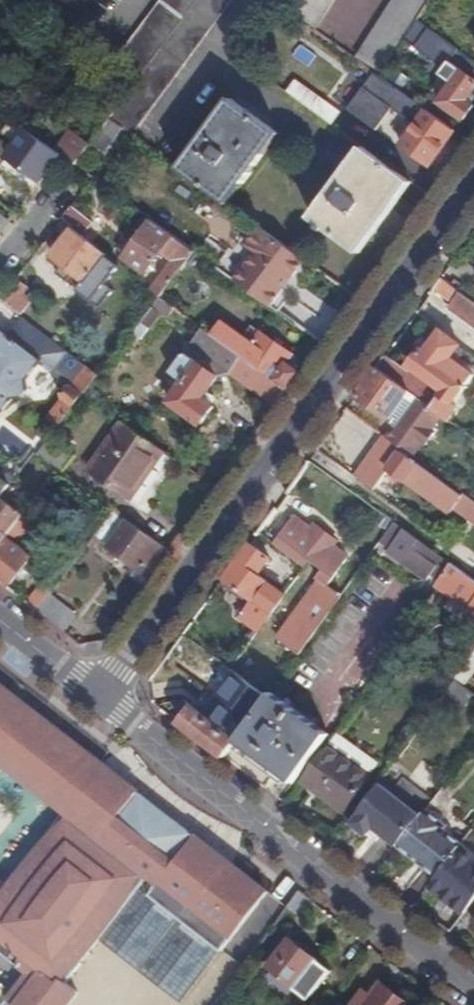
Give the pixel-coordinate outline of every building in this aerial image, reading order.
[(112,120),(135,137),(235,0),(201,0),(144,77),(112,120)] [(144,77),(201,0),(167,0),(121,60),(144,77)] [(297,14),(320,28),(338,0),(306,0),(297,14)] [(429,0),(398,0),(359,59),(381,73),(429,0)] [(427,28),(446,0),(433,0),(419,22),(427,28)] [(417,44),(427,28),(419,22),(408,39),(417,44)] [(469,58),(473,52),(473,49),(467,43),(460,52),(469,58)] [(374,71),(360,62),(354,70),(367,80),(374,71)] [(456,132),(464,121),(466,121),(473,110),(473,106),(469,102),(473,95),(473,81),(453,64),(443,77),(455,85),(442,103),(445,106),(436,118),(456,132)] [(432,166),(456,132),(436,118),(383,78),(379,76),(375,81),(379,84),(375,89),(417,119),(413,125),(418,129),(404,149),(413,155),(414,153),(432,166)] [(298,81),(289,94),(333,126),(342,113),(298,81)] [(232,100),(182,171),(231,206),(254,172),(245,165),(272,128),(232,100)] [(22,128),(13,121),(5,133),(19,143),(8,156),(42,181),(61,156),(27,132),(22,128)] [(73,139),(61,156),(77,167),(90,150),(73,139)] [(409,181),(365,148),(313,219),(322,226),(319,229),(325,233),(327,230),(357,252),(409,181)] [(409,160),(413,155),(404,149),(400,154),(409,160)] [(96,224),(73,206),(63,220),(76,230),(86,237),(96,224)] [(10,222),(0,215),(0,235),(10,222)] [(196,254),(154,223),(127,258),(146,273),(162,253),(176,263),(155,290),(163,297),(196,254)] [(306,259),(261,227),(248,246),(257,253),(237,283),(272,308),(285,290),(280,286),(290,273),(295,276),(306,259)] [(109,255),(86,237),(76,230),(55,257),(103,293),(120,271),(110,263),(103,264),(109,255)] [(29,287),(18,279),(3,298),(14,306),(29,287)] [(436,290),(456,305),(452,311),(473,327),(473,301),(444,279),(436,290)] [(101,376),(26,319),(13,335),(5,328),(0,335),(0,413),(5,413),(16,399),(26,397),(32,390),(30,380),(45,361),(57,371),(55,374),(74,388),(51,419),(62,427),(86,396),(101,376)] [(226,323),(216,336),(289,390),(301,374),(288,365),(295,357),(281,347),(276,343),(259,330),(255,334),(252,332),(247,338),(226,323)] [(216,336),(205,329),(173,373),(186,382),(172,401),(203,423),(216,406),(204,398),(220,377),(231,374),(277,407),(289,390),(216,336)] [(378,369),(443,417),(452,423),(464,406),(457,401),(473,378),(473,377),(452,360),(462,346),(443,332),(427,354),(423,352),(409,371),(389,356),(378,369)] [(280,338),(276,343),(281,347),(285,341),(280,338)] [(364,388),(358,397),(391,421),(393,418),(401,424),(390,439),(414,457),(424,444),(428,447),(437,434),(433,431),(443,417),(378,369),(364,388)] [(179,461),(124,422),(90,470),(105,480),(102,485),(142,512),(179,461)] [(358,478),(375,491),(389,471),(451,516),(456,509),(468,518),(473,509),(473,501),(466,495),(464,499),(437,478),(417,464),(419,461),(414,457),(390,439),(388,438),(358,478)] [(7,490),(10,485),(4,481),(0,487),(0,499),(7,490)] [(0,499),(0,548),(25,515),(7,501),(12,494),(7,490),(0,499)] [(463,525),(473,533),(473,509),(468,518),(463,525)] [(172,553),(115,512),(96,537),(152,579),(172,553)] [(8,588),(32,556),(13,542),(17,536),(24,536),(35,520),(26,513),(25,515),(0,548),(0,582),(8,588)] [(322,582),(329,588),(350,559),(335,549),(339,544),(315,528),(312,532),(294,520),(279,541),(311,564),(322,572),(317,580),(321,583),(322,582)] [(445,560),(406,531),(389,554),(429,582),(445,560)] [(307,569),(311,564),(279,541),(275,546),(307,569)] [(243,618),(261,630),(286,596),(259,576),(271,560),(251,545),(226,579),(254,598),(250,606),(251,607),(243,618)] [(453,565),(437,588),(473,615),(473,580),(453,565)] [(280,639),(301,655),(343,597),(329,588),(322,582),(321,583),(280,639)] [(44,583),(28,603),(38,612),(50,596),(55,590),(44,583)] [(74,614),(50,596),(38,612),(62,630),(74,614)] [(473,654),(473,644),(469,640),(445,673),(455,680),(473,654)] [(455,680),(464,687),(473,673),(473,654),(455,680)] [(270,698),(240,677),(208,720),(238,742),(270,698)] [(455,680),(446,693),(465,708),(473,696),(473,695),(464,687),(455,680)] [(23,979),(5,1002),(9,1004),(69,1004),(78,994),(56,977),(90,933),(130,881),(138,871),(140,873),(178,902),(174,906),(170,912),(221,952),(227,944),(269,892),(226,860),(224,863),(206,856),(191,848),(174,837),(169,834),(161,828),(149,819),(140,810),(134,804),(129,800),(116,784),(107,772),(109,769),(94,758),(93,759),(86,751),(80,747),(77,744),(67,739),(65,742),(61,739),(63,736),(59,731),(52,725),(45,720),(37,716),(35,719),(31,716),(33,713),(30,709),(29,707),(21,701),(16,697),(7,693),(5,695),(0,693),(3,689),(2,688),(0,686),(0,759),(43,794),(66,811),(7,888),(0,882),(0,955),(26,975),(23,979)] [(273,693),(270,698),(238,742),(283,775),(318,727),(273,693)] [(238,742),(208,720),(193,708),(181,724),(226,758),(238,742)] [(318,727),(283,775),(294,784),(329,736),(318,727)] [(328,747),(370,777),(379,764),(337,734),(328,747)] [(328,747),(303,781),(345,811),(370,777),(328,747)] [(226,860),(178,823),(109,769),(107,772),(116,784),(129,800),(134,804),(140,810),(149,819),(161,828),(169,834),(174,837),(191,848),(206,856),(224,863),(226,860)] [(380,785),(352,823),(368,836),(375,828),(383,835),(399,848),(422,817),(380,785)] [(429,809),(422,817),(399,848),(416,860),(422,861),(428,865),(425,868),(438,877),(465,843),(447,829),(451,825),(446,822),(446,818),(437,810),(433,812),(429,809)] [(375,828),(368,836),(377,843),(383,835),(375,828)] [(440,924),(451,933),(465,914),(463,912),(473,898),(473,865),(467,874),(454,864),(443,878),(448,881),(439,893),(454,906),(440,924)] [(130,881),(90,933),(181,1004),(221,952),(170,912),(174,906),(178,902),(140,873),(138,871),(130,881)] [(302,892),(291,906),(307,917),(317,905),(302,892)] [(333,970),(291,939),(269,967),(307,997),(312,996),(333,970)] [(373,997),(367,1004),(359,998),(353,1004),(409,1004),(382,985),(373,997)] [(367,1004),(373,997),(364,992),(359,998),(367,1004)]
